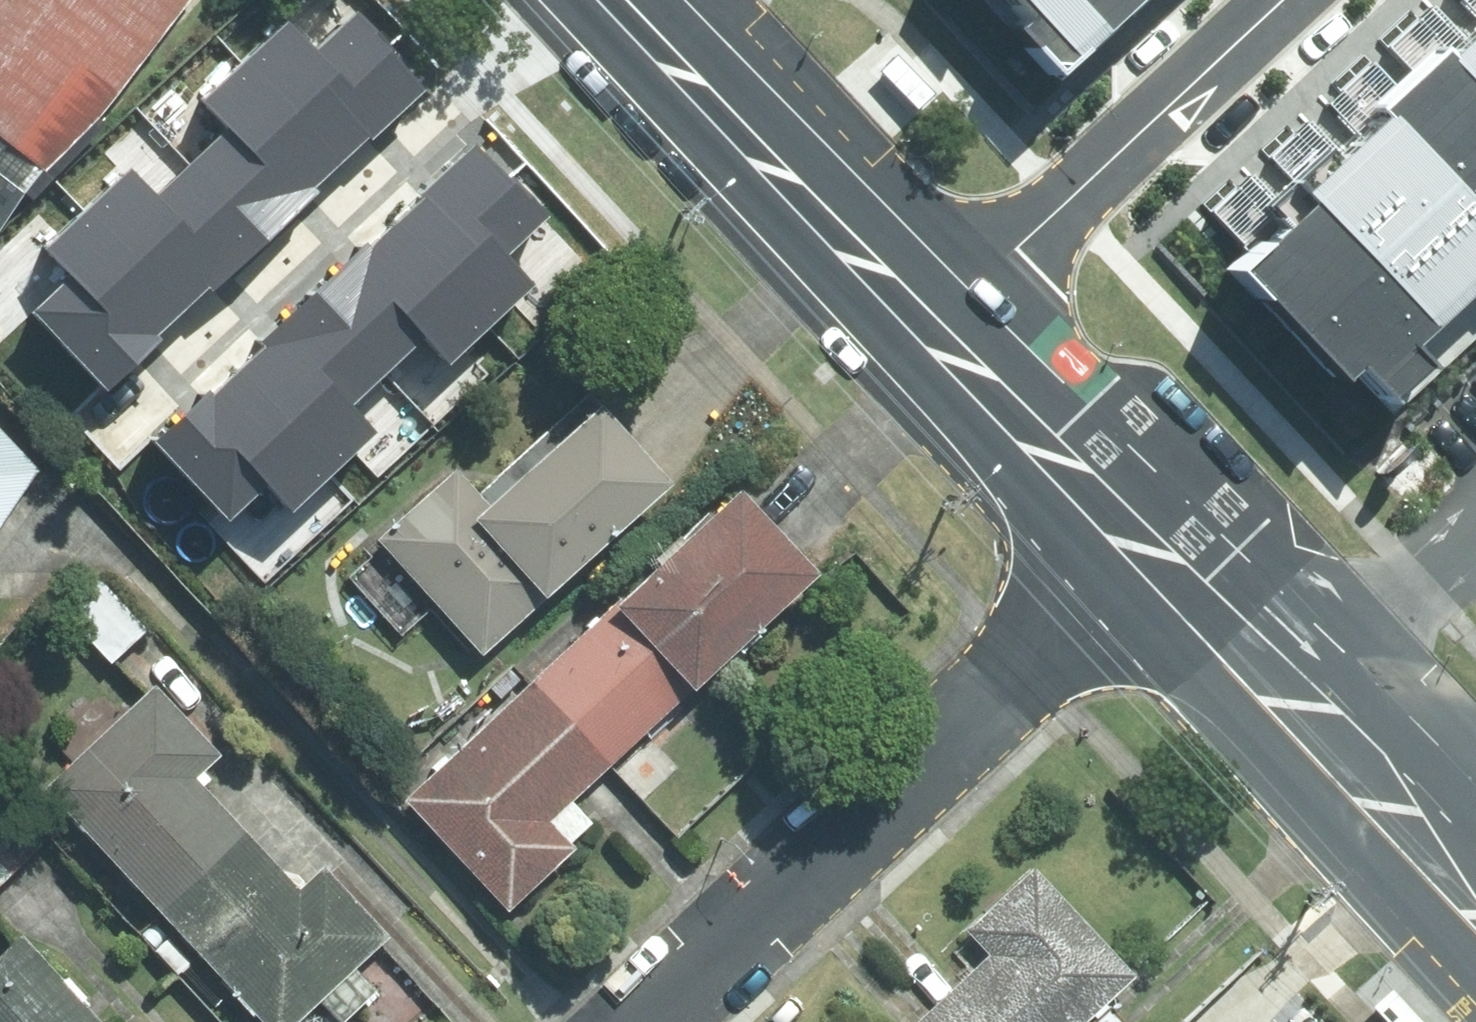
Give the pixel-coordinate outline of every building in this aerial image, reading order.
[(46,170),(102,115),(191,0),(0,0),(0,231),(25,193),(46,170)] [(1053,62),(1121,0),(995,0),(1053,62)] [(1221,218),(1378,388),(1475,298),(1475,0),(1459,0),(1221,218)] [(290,27),(240,72),(333,172),(371,137),(373,139),(427,89),(359,17),(317,56),(290,27)] [(899,54),(881,72),(919,109),(936,92),(899,54)] [(235,128),(193,166),(265,243),(320,192),(314,189),(333,172),(240,72),(210,101),(235,128)] [(479,142),(386,228),(484,332),(535,285),(507,256),(549,216),(479,142)] [(131,169),(84,213),(178,315),(208,287),(213,292),(265,243),(193,166),(158,197),(131,169)] [(72,275),(33,312),(108,392),(164,340),(158,334),(178,315),(84,213),(46,247),(72,275)] [(386,228),(312,297),(386,377),(428,339),(451,364),(484,332),(386,228)] [(268,347),(233,379),(330,483),(383,433),(358,406),(386,377),(312,297),(262,341),(268,347)] [(208,390),(152,443),(230,524),(269,486),(294,513),(330,483),(233,379),(216,398),(208,390)] [(674,485),(592,393),(479,493),(562,586),(674,485)] [(37,470),(0,427),(0,530),(37,470)] [(438,604),(483,656),(562,586),(479,493),(458,469),(366,551),(372,557),(351,576),(403,635),(438,604)] [(618,604),(696,688),(819,575),(741,491),(618,604)] [(65,611),(112,661),(147,630),(100,579),(65,611)] [(618,604),(532,683),(609,766),(696,688),(618,604)] [(532,683),(406,800),(508,909),(575,848),(571,844),(593,823),(571,800),(609,766),(532,683)] [(165,915),(250,837),(195,777),(218,755),(155,688),(47,788),(165,915)] [(40,846),(0,803),(0,884),(40,846)] [(390,938),(326,869),(300,892),(250,837),(165,915),(266,1021),(297,1021),(321,1000),(341,1021),(344,1021),(378,990),(357,968),(390,938)] [(947,1021),(1086,1021),(1136,975),(1033,866),(966,928),(993,956),(935,1010),(947,1021)] [(22,937),(0,957),(0,1021),(101,1021),(22,937)] [(1111,1008),(1096,1021),(1124,1021),(1111,1008)] [(935,1010),(922,1021),(947,1021),(935,1010)]
